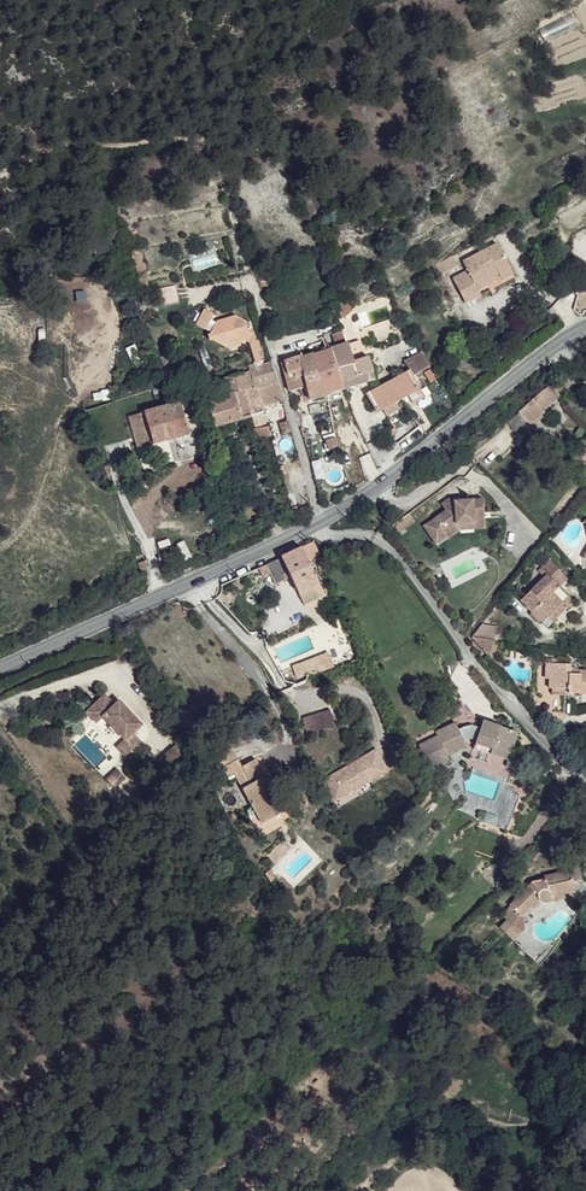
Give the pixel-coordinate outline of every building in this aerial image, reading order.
[(492,236),(464,251),(468,263),(461,266),(450,274),(460,293),(472,285),(496,273),(509,266),(492,236)] [(464,251),(455,256),(461,266),(468,263),(464,251)] [(512,271),(509,266),(496,273),(499,278),(512,271)] [(271,268),(255,273),(258,282),(274,279),(271,268)] [(472,285),(460,293),(463,297),(476,290),(472,285)] [(175,287),(154,291),(157,305),(178,300),(175,287)] [(217,321),(216,322),(211,319),(214,314),(204,308),(196,324),(211,331),(210,333),(208,334),(210,340),(212,339),(225,346),(229,339),(236,337),(243,341),(244,340),(250,343),(253,353),(259,352),(253,334),(248,331),(250,328),(252,328),(250,322),(248,322),(236,316),(232,323),(224,325),(217,321)] [(232,323),(236,316),(217,321),(224,325),(232,323)] [(343,331),(332,335),(334,347),(328,348),(344,389),(375,380),(368,358),(355,360),(350,343),(347,344),(343,331)] [(229,339),(225,346),(243,341),(236,337),(229,339)] [(204,344),(198,346),(205,366),(211,365),(204,344)] [(328,348),(313,353),(327,396),(344,389),(328,348)] [(253,353),(255,361),(253,362),(254,364),(248,365),(250,371),(255,387),(276,380),(270,362),(263,365),(259,352),(253,353)] [(313,353),(299,358),(307,387),(311,401),(327,396),(313,353)] [(299,358),(280,364),(286,382),(294,380),(301,390),(307,387),(299,358)] [(218,378),(223,399),(213,402),(208,404),(215,426),(251,417),(245,390),(255,387),(250,371),(218,378)] [(422,388),(410,371),(367,397),(379,415),(384,411),(397,404),(422,388)] [(218,378),(208,381),(213,402),(223,399),(218,378)] [(245,390),(251,417),(263,413),(261,407),(282,400),(276,380),(255,387),(245,390)] [(307,387),(301,390),(304,404),(311,401),(307,387)] [(554,404),(546,395),(529,416),(539,425),(545,420),(544,416),(554,404)] [(196,396),(187,399),(190,410),(200,407),(196,396)] [(129,417),(131,425),(148,421),(154,445),(189,435),(180,402),(129,417)] [(397,404),(384,411),(389,418),(401,411),(397,404)] [(319,406),(310,409),(312,417),(322,414),(319,406)] [(345,407),(331,411),(333,421),(335,430),(351,425),(345,407)] [(148,421),(131,425),(138,449),(154,445),(148,421)] [(333,421),(314,427),(317,435),(335,430),(333,421)] [(269,428),(254,429),(255,439),(272,438),(269,428)] [(336,437),(323,438),(326,449),(338,447),(336,437)] [(212,462),(214,472),(228,469),(225,459),(212,462)] [(485,516),(482,500),(456,504),(452,500),(444,506),(446,511),(426,528),(437,544),(447,536),(458,526),(476,523),(475,518),(485,516)] [(299,506),(292,507),(295,518),(301,517),(299,506)] [(475,518),(476,523),(458,526),(447,536),(454,541),(465,531),(488,528),(485,516),(475,518)] [(282,558),(273,562),(278,573),(287,569),(291,578),(304,605),(325,595),(308,561),(316,557),(320,555),(314,543),(302,549),(282,558)] [(560,578),(548,565),(538,576),(542,582),(520,605),(542,628),(551,620),(566,602),(553,588),(560,578)] [(287,569),(278,573),(282,582),(291,578),(287,569)] [(565,582),(560,578),(553,588),(558,592),(565,582)] [(574,608),(566,602),(551,620),(557,626),(574,608)] [(471,643),(490,652),(500,629),(480,621),(471,643)] [(317,656),(302,662),(306,673),(307,676),(319,672),(318,669),(320,667),(317,656)] [(292,666),(296,677),(306,673),(302,662),(292,666)] [(557,666),(554,689),(574,692),(575,694),(585,695),(585,672),(576,671),(575,667),(557,666)] [(104,695),(86,712),(96,723),(103,717),(125,740),(132,734),(141,725),(119,701),(114,706),(104,695)] [(476,741),(474,748),(508,760),(509,760),(512,750),(518,733),(483,721),(480,728),(476,741)] [(410,749),(420,769),(428,765),(430,769),(449,759),(447,755),(467,746),(464,741),(459,730),(456,723),(436,732),(438,736),(410,749)] [(465,727),(459,730),(464,741),(471,739),(476,741),(480,728),(475,726),(465,727)] [(125,740),(117,748),(124,756),(139,741),(132,734),(125,740)] [(516,751),(512,750),(509,760),(508,760),(505,767),(511,768),(516,751)] [(235,774),(258,817),(277,807),(268,792),(261,779),(265,777),(255,759),(241,767),(238,759),(223,767),(228,778),(235,774)] [(265,777),(261,779),(268,792),(276,788),(269,775),(265,777)] [(486,813),(483,822),(506,831),(519,796),(513,794),(514,790),(506,787),(495,816),(486,813)] [(277,807),(258,817),(262,823),(280,814),(277,807)] [(281,842),(267,856),(274,863),(288,849),(281,842)] [(500,927),(514,941),(524,930),(524,919),(522,917),(531,907),(533,910),(534,910),(541,902),(542,903),(543,903),(545,903),(547,903),(548,902),(549,901),(565,898),(565,895),(574,893),(572,882),(581,880),(577,863),(559,867),(560,874),(546,877),(546,881),(533,883),(503,916),(507,920),(500,927)] [(265,873),(271,881),(276,878),(271,870),(265,873)] [(522,917),(524,919),(533,910),(531,907),(522,917)]
